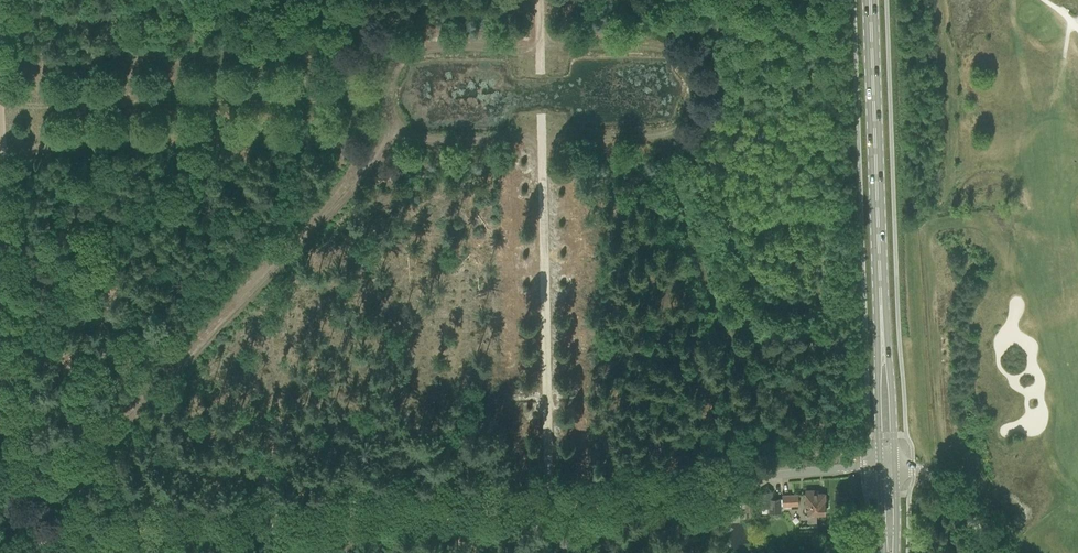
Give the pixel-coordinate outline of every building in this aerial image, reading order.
[(805,491),(806,502),(806,514),(807,514),(808,523),(816,522),(816,514),(825,513),(824,493),(817,493),(817,490),(805,491)] [(772,491),(759,492),(760,507),(768,507),(768,513),(781,512),(781,506),(798,505),(798,494),(782,495),(782,498),(772,499),(772,491)]
